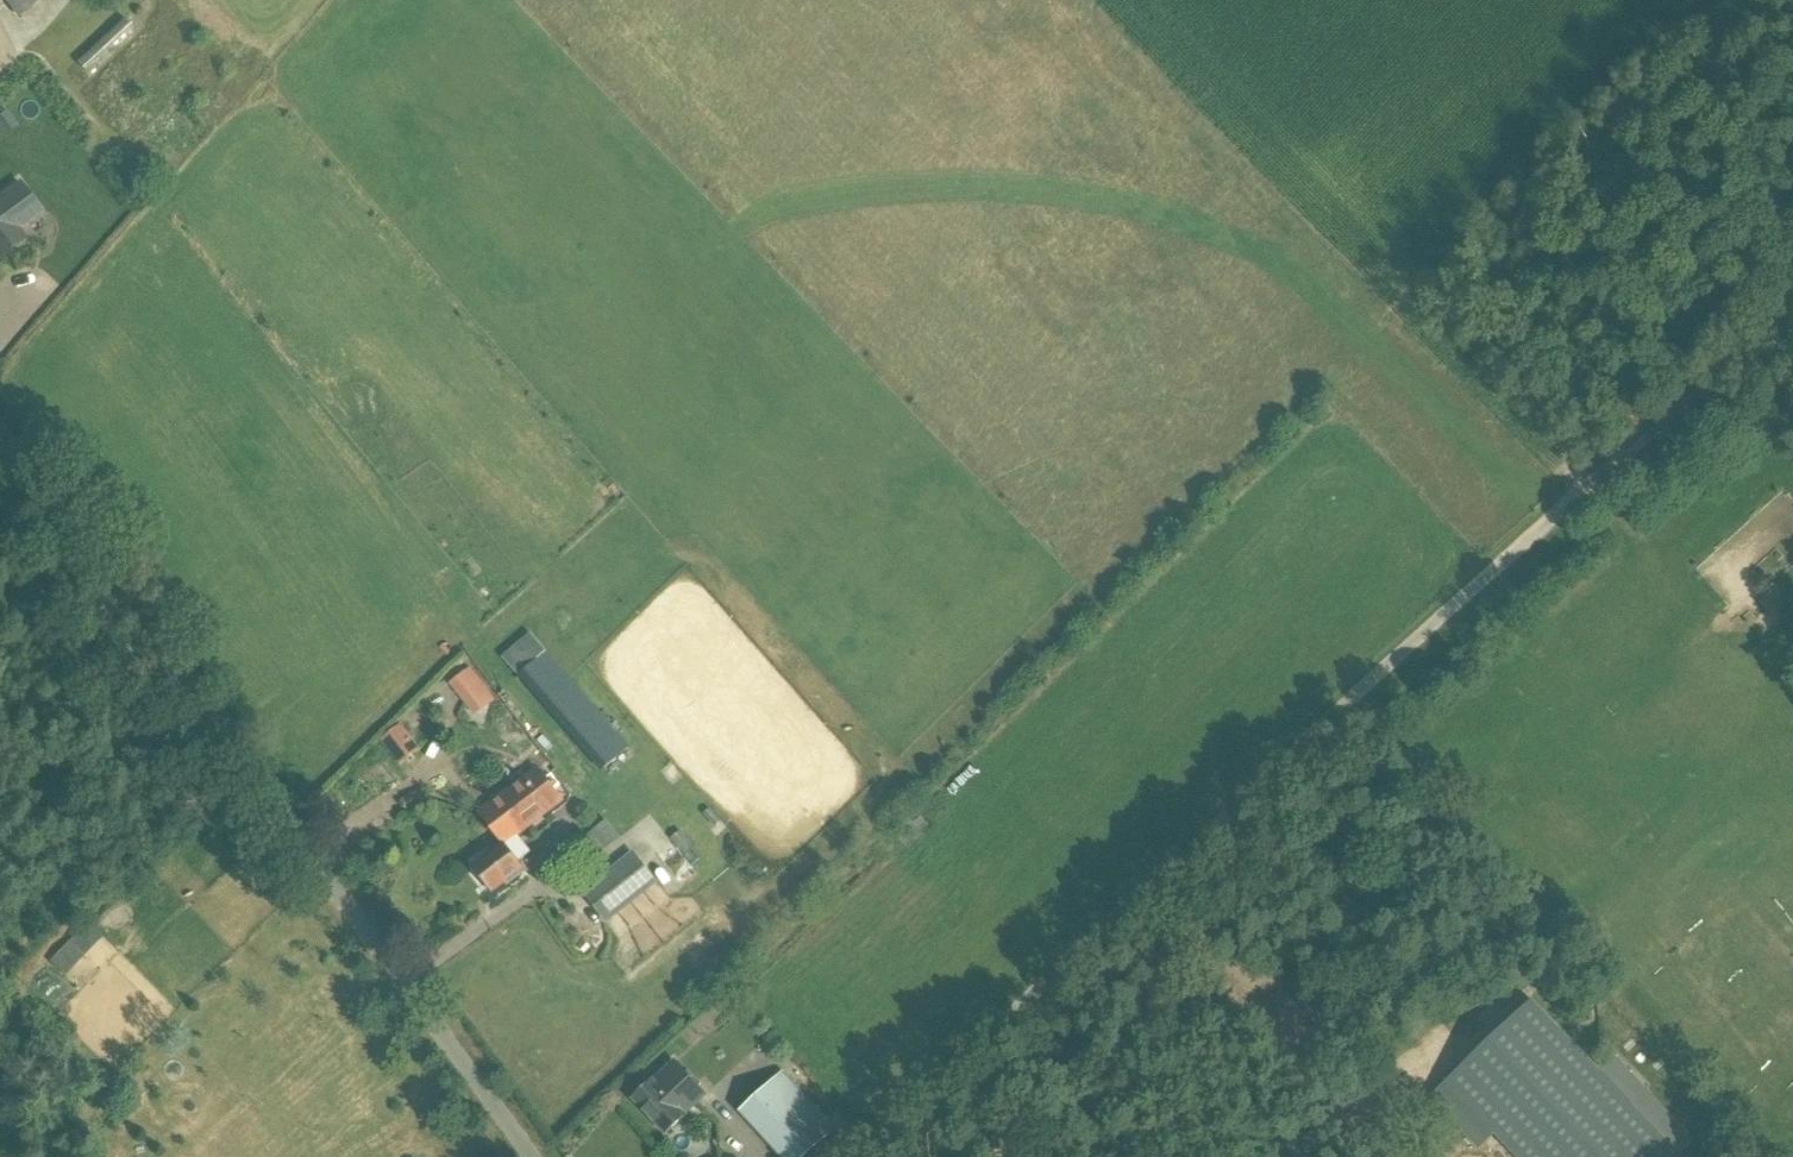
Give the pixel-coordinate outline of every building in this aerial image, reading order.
[(40,0),(3,0),(18,18),(40,0)] [(138,16),(84,63),(96,76),(150,29),(138,16)] [(0,115),(0,134),(16,122),(7,110),(0,115)] [(29,239),(22,229),(44,214),(20,180),(0,195),(0,259),(29,239)] [(535,625),(506,652),(521,668),(550,641),(535,625)] [(602,772),(630,747),(546,651),(517,676),(602,772)] [(477,663),(456,678),(479,711),(501,696),(477,663)] [(399,765),(420,749),(400,724),(380,740),(399,765)] [(510,812),(523,829),(563,800),(539,768),(480,813),(490,826),(510,812)] [(405,811),(425,799),(419,790),(399,802),(405,811)] [(565,828),(578,836),(588,818),(574,811),(565,828)] [(517,834),(523,829),(510,812),(490,826),(504,845),(474,867),(493,892),(507,881),(509,883),(525,871),(518,861),(531,852),(517,834)] [(607,864),(632,840),(613,820),(588,844),(607,864)] [(682,854),(692,846),(681,831),(671,839),(682,854)] [(606,924),(658,883),(633,851),(581,892),(606,924)] [(690,869),(687,884),(707,889),(711,874),(690,869)] [(50,961),(64,976),(102,937),(87,923),(50,961)] [(1531,1000),(1445,1082),(1430,1096),(1479,1148),(1494,1133),(1517,1156),(1681,1156),(1531,1000)] [(703,1096),(672,1064),(651,1083),(651,1082),(632,1100),(665,1134),(683,1117),(683,1116),(703,1096)] [(835,1129),(783,1072),(739,1111),(781,1156),(805,1156),(835,1129)]
